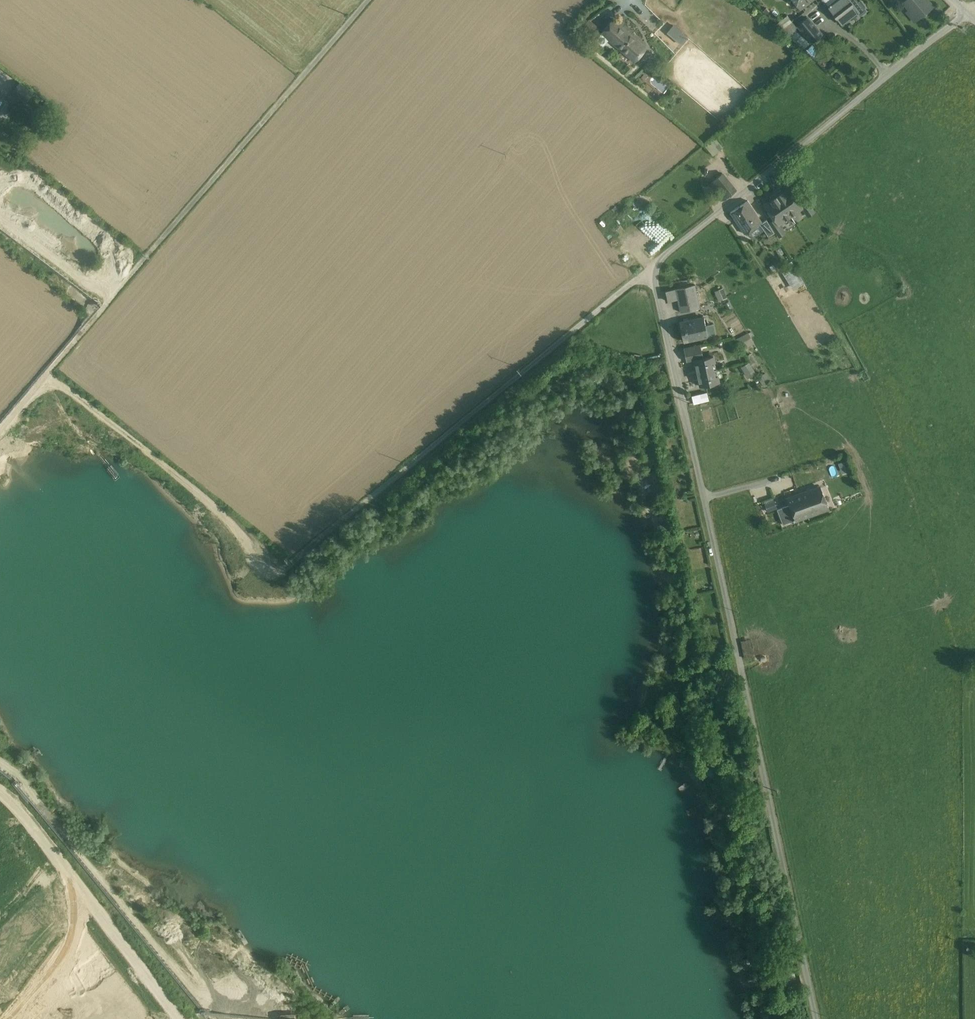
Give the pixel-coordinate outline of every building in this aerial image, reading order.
[(801,9),(812,0),(794,0),(801,9)] [(841,24),(870,2),(868,0),(822,0),(841,24)] [(905,3),(911,10),(907,13),(913,20),(931,5),(927,0),(908,0),(905,3)] [(809,43),(787,14),(780,20),(801,49),(809,43)] [(633,35),(614,18),(602,33),(608,38),(621,49),(633,35)] [(821,34),(808,18),(798,25),(812,42),(821,34)] [(601,29),(589,19),(581,29),(593,39),(601,29)] [(686,36),(673,25),(667,32),(681,43),(686,36)] [(608,38),(602,33),(597,38),(603,44),(608,38)] [(648,47),(633,35),(621,49),(636,61),(648,47)] [(33,92),(20,82),(12,92),(25,102),(33,92)] [(736,190),(722,173),(710,183),(724,200),(736,190)] [(783,192),(777,197),(791,216),(803,207),(799,203),(789,188),(783,192)] [(770,199),(771,201),(777,197),(783,192),(783,191),(781,190),(771,197),(770,199)] [(791,216),(777,197),(771,201),(765,205),(776,220),(779,224),(791,216)] [(805,199),(799,203),(803,207),(808,216),(814,212),(805,199)] [(762,223),(747,202),(731,213),(745,234),(750,231),(759,226),(762,223)] [(779,224),(776,220),(770,224),(779,237),(785,233),(779,224)] [(775,233),(769,224),(764,227),(770,236),(775,233)] [(759,226),(750,231),(752,235),(761,229),(759,226)] [(795,287),(804,282),(794,265),(785,271),(795,287)] [(695,287),(675,291),(677,300),(680,313),(700,309),(695,287)] [(723,288),(714,291),(718,301),(727,297),(723,288)] [(677,300),(675,291),(665,293),(667,302),(677,300)] [(704,319),(680,324),(684,342),(708,336),(706,325),(704,319)] [(713,323),(706,325),(708,336),(715,335),(713,323)] [(748,333),(736,340),(742,350),(754,343),(748,333)] [(695,359),(702,358),(699,344),(684,347),(687,361),(695,359)] [(749,362),(753,368),(757,366),(750,354),(746,356),(749,362)] [(702,358),(695,359),(698,373),(714,369),(712,363),(715,362),(713,355),(702,358)] [(741,367),(748,378),(756,372),(753,368),(749,362),(741,367)] [(714,369),(698,373),(700,386),(719,382),(717,375),(715,376),(714,369)] [(764,385),(770,381),(765,373),(758,377),(764,385)] [(693,402),(709,399),(707,392),(691,395),(693,402)] [(838,463),(841,472),(851,468),(847,459),(838,463)] [(821,487),(788,498),(790,505),(795,520),(828,509),(821,487)] [(836,503),(843,500),(841,494),(834,497),(836,503)] [(773,500),(765,504),(767,509),(775,506),(773,500)] [(790,505),(777,510),(782,524),(795,520),(790,505)] [(749,640),(740,642),(744,660),(753,658),(749,640)]
